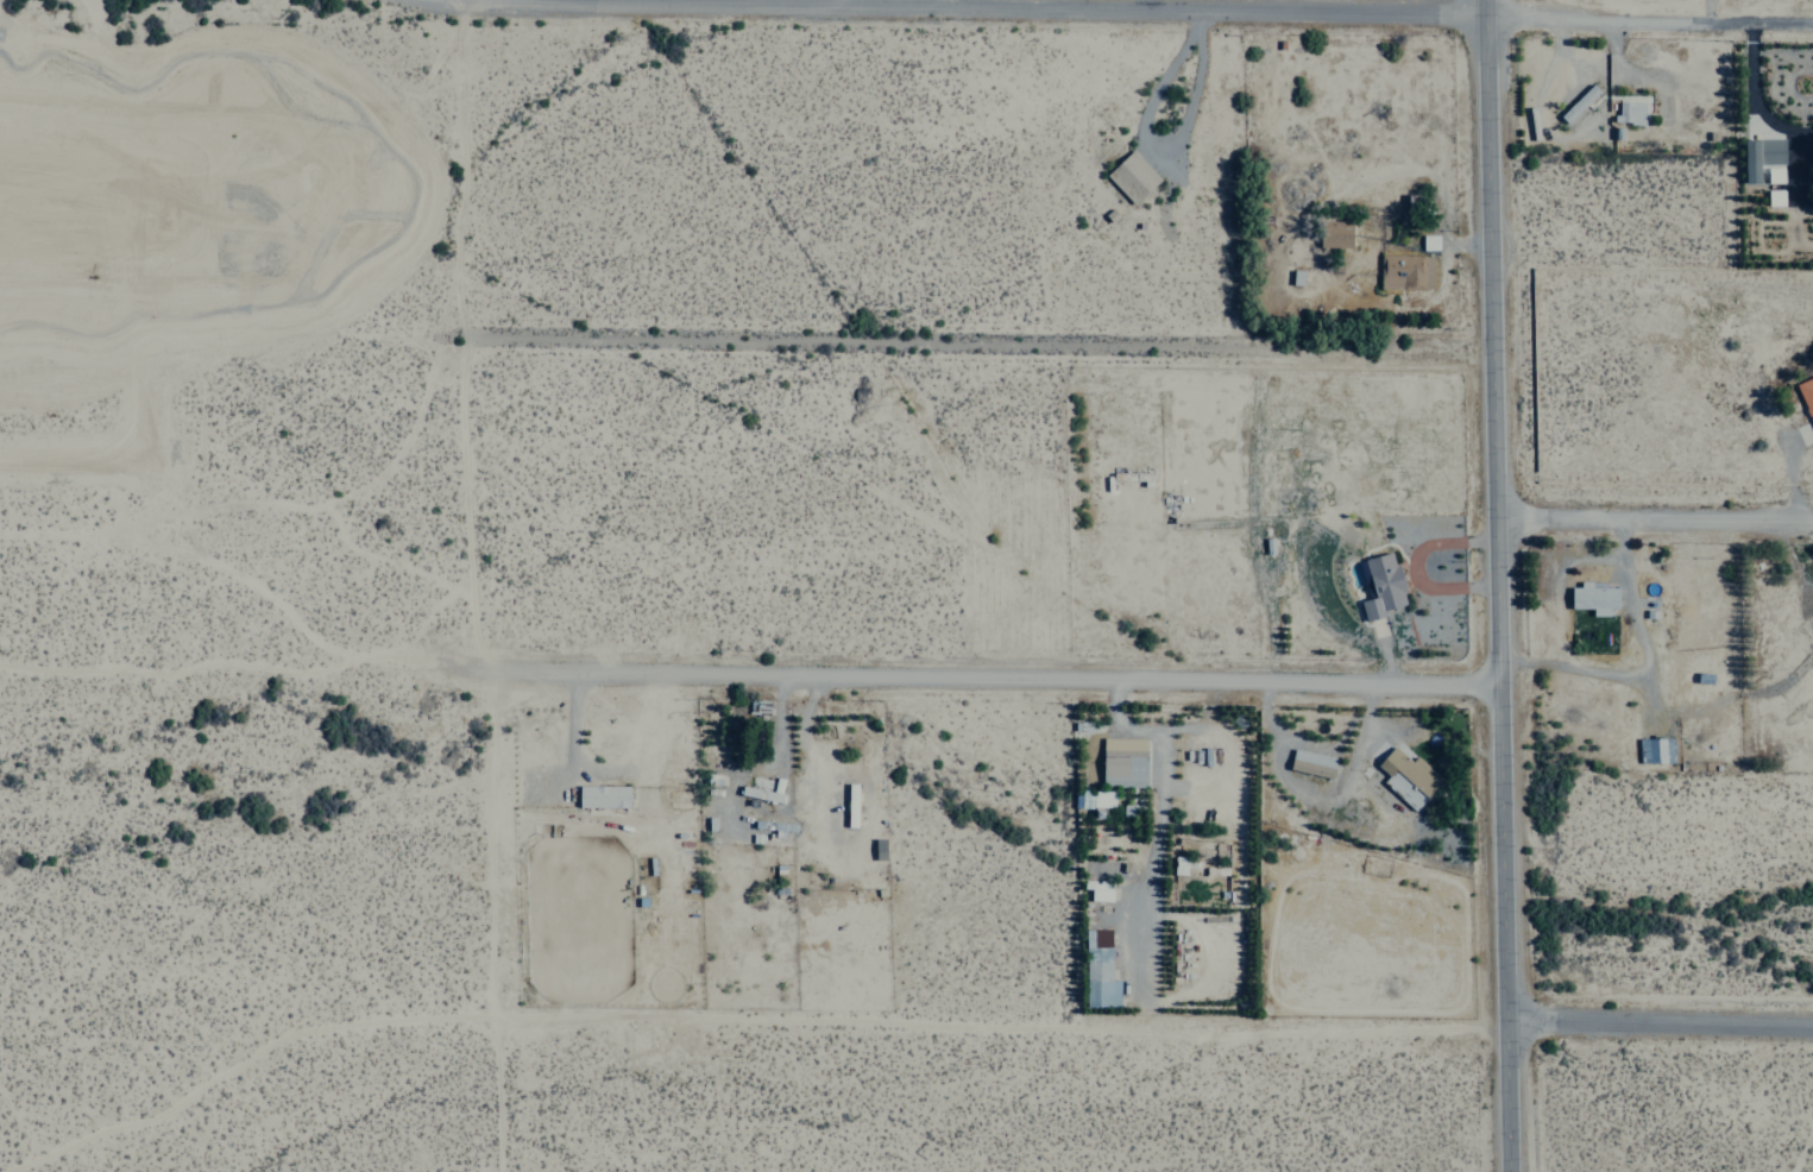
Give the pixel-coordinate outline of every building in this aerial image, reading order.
[(1599,90),(1590,83),(1559,117),(1567,124),(1599,90)] [(1644,124),(1644,102),(1616,102),(1615,123),(1644,124)] [(1784,138),(1744,140),(1745,183),(1760,183),(1759,165),(1785,164),(1784,138)] [(1160,179),(1132,150),(1105,176),(1133,205),(1160,179)] [(1766,183),(1782,183),(1782,168),(1766,168),(1766,183)] [(1783,190),(1767,191),(1767,206),(1783,206),(1783,190)] [(1352,222),(1319,221),(1319,247),(1352,248),(1352,222)] [(1437,250),(1437,235),(1421,235),(1421,250),(1437,250)] [(1379,289),(1432,289),(1432,255),(1380,254),(1379,289)] [(1360,601),(1365,622),(1387,616),(1385,610),(1406,605),(1393,552),(1364,559),(1373,598),(1360,601)] [(1618,588),(1590,587),(1590,584),(1571,584),(1570,609),(1592,609),(1592,616),(1608,617),(1608,609),(1618,609),(1618,588)] [(1147,739),(1102,738),(1101,787),(1145,788),(1147,739)] [(1673,738),(1638,739),(1639,764),(1674,762),(1673,738)] [(1382,782),(1413,812),(1442,781),(1416,757),(1411,762),(1394,746),(1377,765),(1388,776),(1382,782)] [(1331,778),(1335,758),(1293,749),(1289,770),(1331,778)] [(628,787),(578,786),(578,807),(627,808),(628,787)] [(1113,792),(1092,792),(1092,807),(1113,808),(1113,792)] [(1173,874),(1185,875),(1186,857),(1174,857),(1173,874)] [(1111,902),(1111,883),(1090,883),(1090,902),(1111,902)] [(1085,1007),(1119,1007),(1119,980),(1111,980),(1110,930),(1084,930),(1085,1007)]
